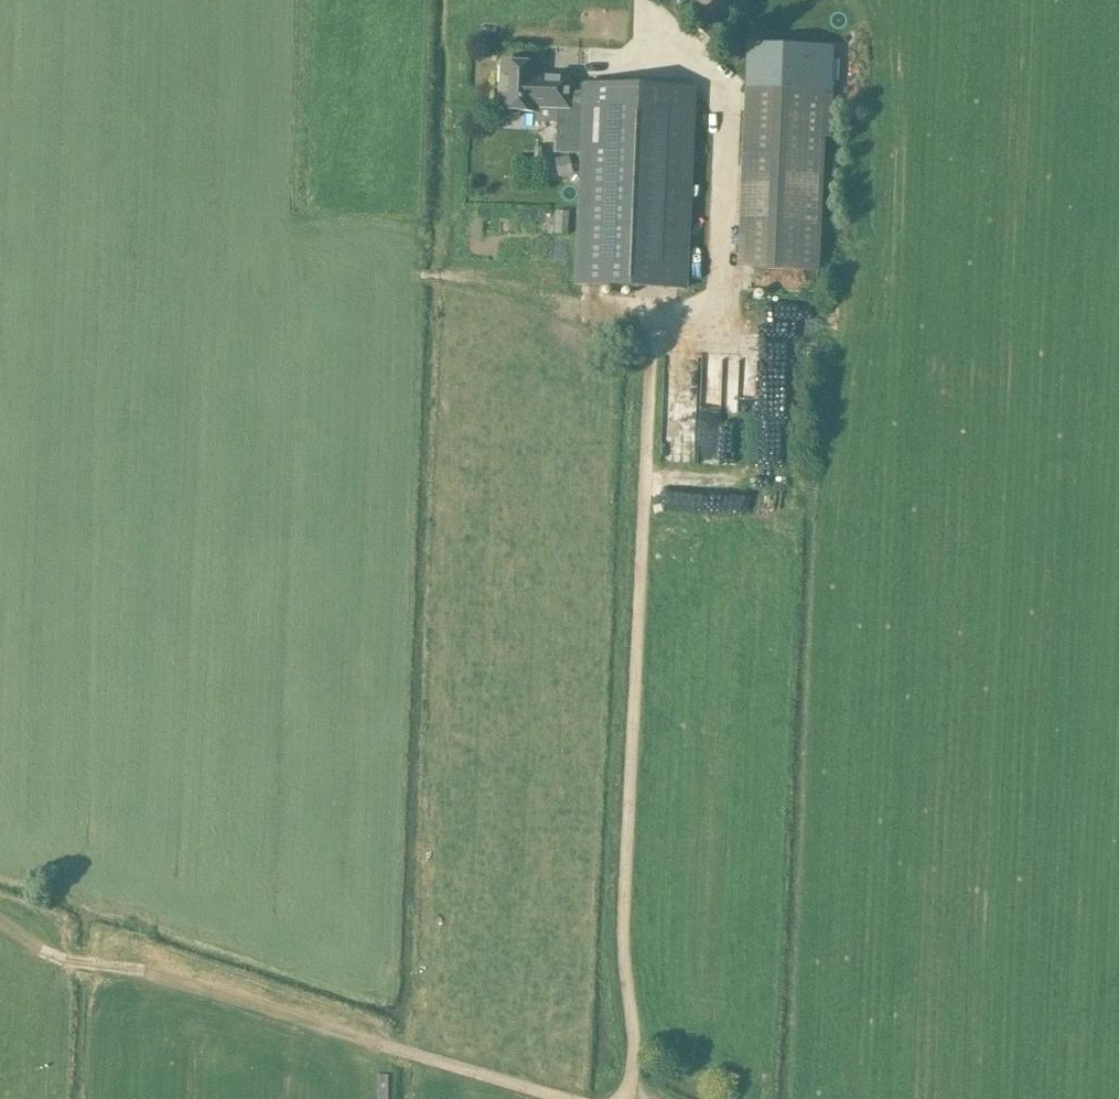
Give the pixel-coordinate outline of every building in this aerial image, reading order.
[(760,77),(759,90),(826,93),(828,48),(761,45),(760,77)] [(503,62),(501,111),(505,111),(504,114),(507,117),(517,118),(519,115),(519,111),(536,112),(536,106),(560,107),(558,151),(584,153),(580,266),(579,285),(581,285),(685,289),(693,88),(587,84),(587,85),(570,84),(570,78),(538,77),(538,64),(503,62)] [(758,109),(758,114),(825,117),(825,111),(826,93),(759,90),(758,109)] [(754,213),(751,268),(818,271),(821,216),(754,213)]
